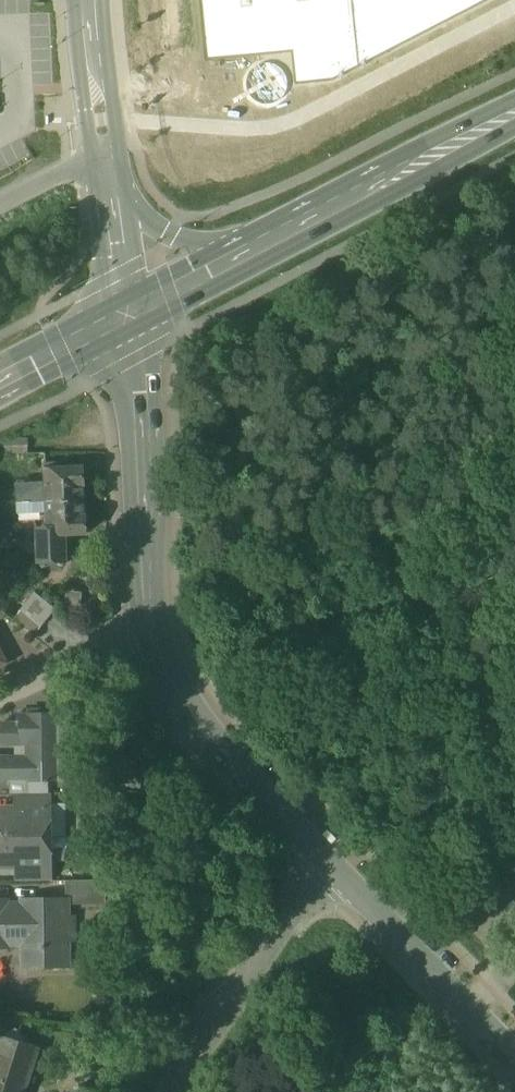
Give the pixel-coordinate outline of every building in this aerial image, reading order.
[(200,72),(290,62),(294,94),(327,91),(503,0),(193,0),(200,72)] [(84,468),(46,470),(47,483),(48,503),(85,501),(84,486),(85,486),(84,468)] [(47,483),(33,484),(34,503),(48,503),(47,483)] [(85,501),(48,503),(48,519),(49,527),(49,536),(64,535),(87,534),(86,516),(85,516),(85,501)] [(34,503),(16,504),(17,520),(48,519),(48,503),(34,503)] [(49,527),(37,528),(39,563),(65,562),(64,535),(49,536),(49,527)] [(55,609),(35,593),(21,611),(23,612),(42,627),(55,609)] [(0,605),(0,621),(9,616),(1,610),(2,607),(0,605)] [(42,627),(23,612),(16,622),(34,636),(42,627)] [(27,744),(59,744),(58,714),(18,714),(18,729),(21,729),(21,744),(27,744)] [(27,744),(27,757),(0,757),(0,781),(59,781),(59,744),(27,744)] [(50,795),(38,795),(38,809),(50,809),(50,795)] [(50,809),(38,809),(0,810),(0,838),(50,837),(50,809)] [(50,837),(0,838),(0,866),(39,866),(50,866),(50,837)] [(50,880),(50,866),(39,866),(39,880),(50,880)] [(105,880),(84,881),(84,900),(106,900),(105,880)] [(67,918),(66,901),(24,901),(24,908),(7,908),(7,927),(7,928),(7,942),(24,942),(25,966),(67,966),(67,940),(73,940),(73,918),(67,918)] [(37,1048),(0,1036),(0,1091),(22,1091),(37,1048)]
